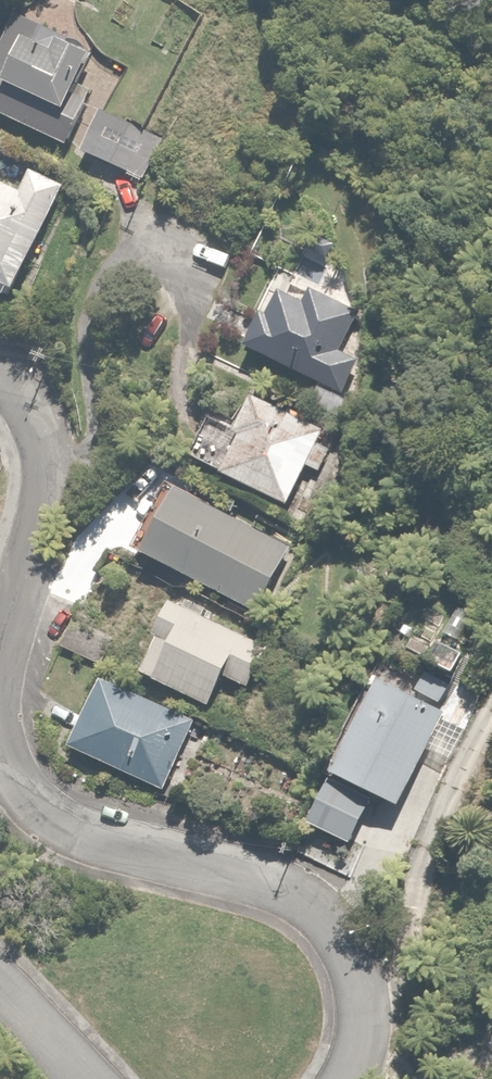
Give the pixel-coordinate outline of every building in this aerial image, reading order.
[(75,144),(87,120),(70,112),(99,50),(16,11),(2,42),(23,52),(8,85),(0,82),(0,109),(75,144)] [(162,132),(101,106),(84,148),(145,174),(162,132)] [(0,174),(0,277),(24,287),(70,181),(34,166),(25,185),(0,174)] [(266,309),(249,341),(321,380),(309,403),(341,420),(390,329),(316,289),(310,300),(286,287),(272,312),(266,309)] [(245,432),(226,466),(293,502),(313,465),(322,469),(340,435),(261,392),(240,430),(245,432)] [(182,486),(149,548),(259,606),(292,544),(182,486)] [(188,603),(175,597),(159,631),(162,633),(144,670),(211,702),(226,672),(248,683),(268,643),(214,617),(218,609),(191,596),(188,603)] [(114,632),(71,614),(59,642),(100,662),(114,632)] [(419,681),(373,661),(365,678),(362,685),(372,689),(335,772),(405,803),(437,732),(454,740),(475,693),(423,671),(419,681)] [(198,718),(106,674),(73,744),(165,788),(198,718)] [(330,777),(310,818),(352,839),(373,800),(330,777)]
